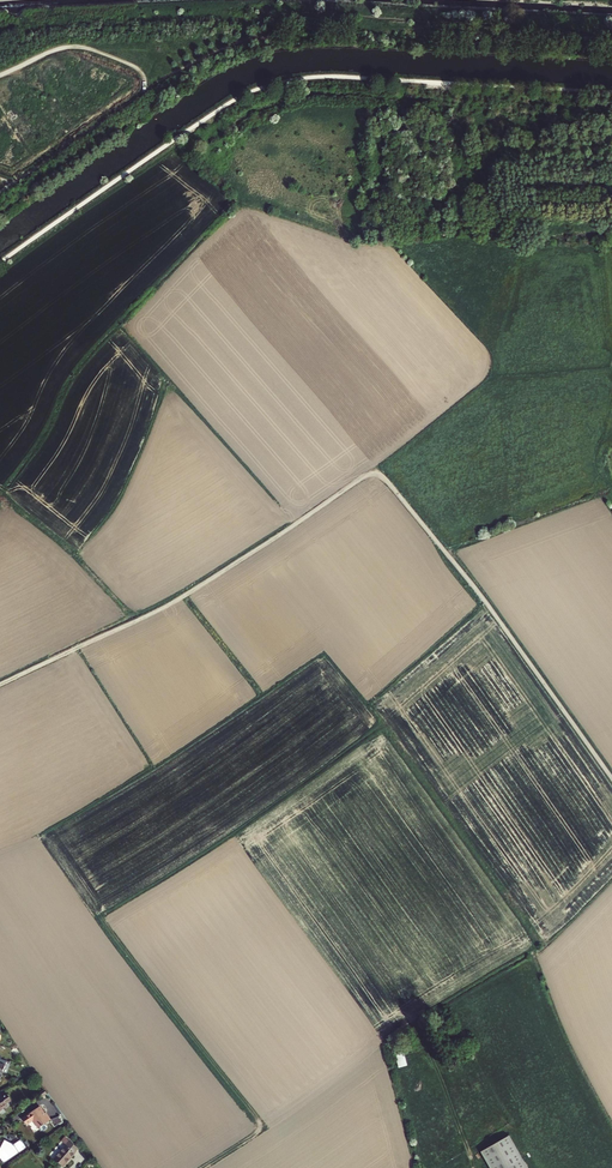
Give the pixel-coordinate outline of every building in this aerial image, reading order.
[(465,110),(465,98),(454,97),(453,110),(459,110),(465,110)] [(535,101),(534,114),(546,115),(546,102),(535,101)] [(398,1067),(407,1065),(405,1052),(396,1053),(398,1067)] [(2,1107),(6,1104),(5,1103),(10,1100),(6,1093),(1,1096),(0,1097),(0,1109),(2,1108),(2,1107)] [(39,1105),(21,1118),(25,1124),(32,1119),(38,1127),(50,1118),(45,1112),(44,1112),(39,1105)] [(481,1152),(490,1167),(527,1167),(508,1136),(481,1152)] [(0,1145),(0,1160),(2,1163),(25,1147),(19,1138),(12,1144),(2,1139),(0,1145)] [(77,1148),(69,1140),(54,1158),(63,1166),(75,1153),(73,1152),(77,1148)]
